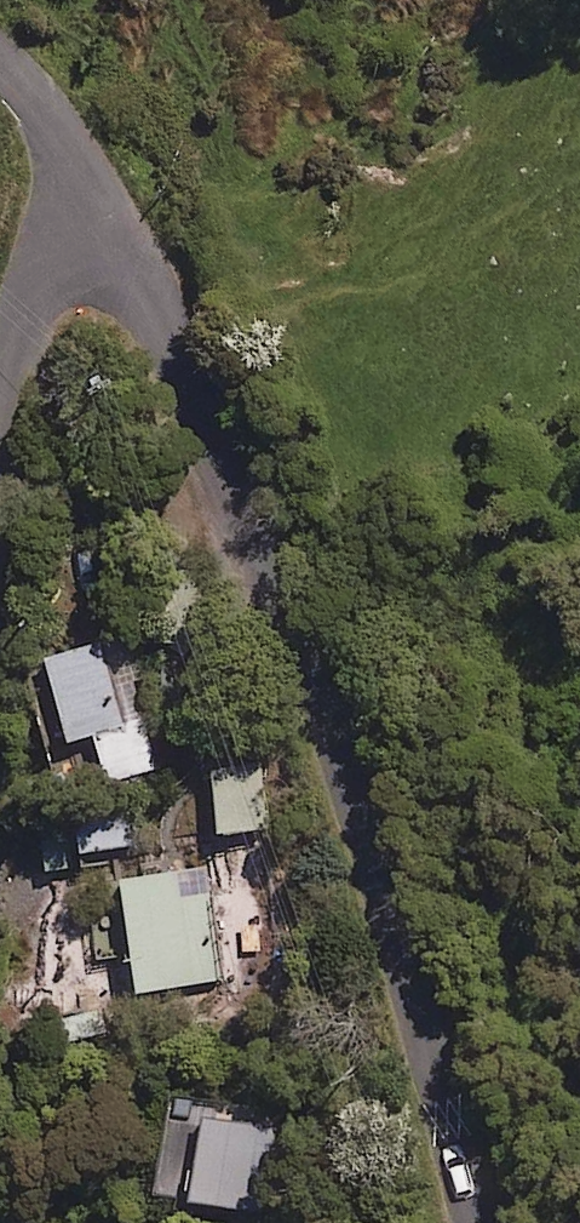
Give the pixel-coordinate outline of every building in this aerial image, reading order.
[(104,774),(144,764),(135,723),(115,728),(99,658),(54,668),(70,736),(94,730),(104,774)] [(252,754),(213,758),(220,832),(260,828),(252,754)] [(47,813),(49,868),(72,867),(72,849),(135,846),(133,810),(47,813)] [(210,871),(126,875),(128,914),(98,916),(100,956),(130,954),(132,978),(215,973),(210,871)] [(276,1127),(169,1108),(155,1191),(262,1209),(276,1127)]
